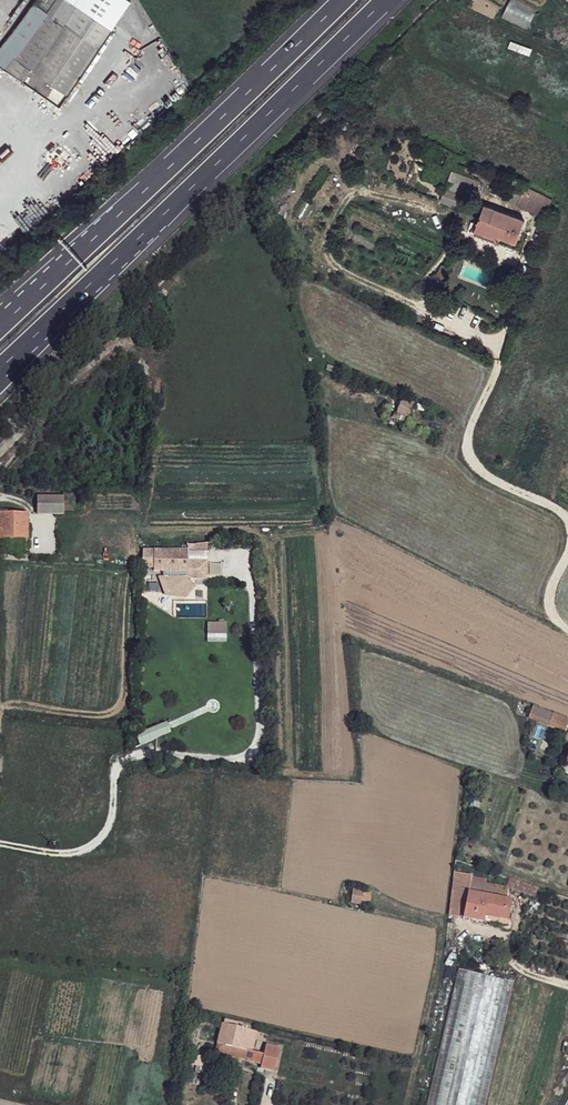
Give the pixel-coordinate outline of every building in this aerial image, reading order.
[(56,108),(102,49),(115,32),(82,5),(68,23),(51,9),(57,0),(33,0),(22,17),(0,43),(0,60),(6,64),(22,76),(45,94),(48,102),(56,108)] [(51,9),(68,23),(82,5),(76,0),(57,0),(51,9)] [(528,24),(535,8),(517,0),(509,0),(504,13),(528,24)] [(473,194),(450,184),(443,200),(465,210),(473,194)] [(527,218),(488,203),(480,227),(495,233),(498,230),(502,232),(519,239),(527,218)] [(495,233),(480,227),(478,233),(498,241),(502,232),(498,230),(495,233)] [(152,304),(140,310),(144,320),(157,315),(152,304)] [(415,402),(403,397),(399,411),(412,415),(415,402)] [(64,498),(39,498),(39,516),(63,515),(64,498)] [(0,514),(0,539),(28,539),(27,515),(0,514)] [(209,547),(190,545),(189,553),(208,555),(209,547)] [(189,553),(144,549),(143,552),(143,567),(143,569),(154,570),(154,573),(162,573),(165,581),(170,594),(185,596),(193,588),(186,582),(187,581),(207,582),(208,565),(188,564),(189,553)] [(224,629),(206,628),(205,638),(223,639),(224,629)] [(536,703),(533,713),(567,727),(567,724),(567,718),(536,703)] [(486,873),(470,871),(468,886),(506,892),(508,880),(486,876),(486,873)] [(506,892),(468,886),(464,913),(485,915),(486,910),(510,912),(512,893),(506,892)] [(365,892),(353,890),(351,903),(363,905),(364,901),(365,892)] [(510,912),(486,910),(485,915),(509,919),(510,912)] [(525,942),(513,939),(508,954),(522,958),(525,942)] [(457,973),(426,1104),(485,1104),(495,1061),(512,987),(457,973)] [(264,1055),(252,1052),(256,1031),(254,1031),(245,1028),(242,1028),(243,1025),(224,1021),(223,1024),(219,1045),(239,1049),(237,1057),(262,1062),(264,1055)] [(239,1049),(219,1045),(217,1053),(237,1057),(239,1049)] [(281,1048),(268,1045),(263,1067),(277,1070),(281,1048)]
